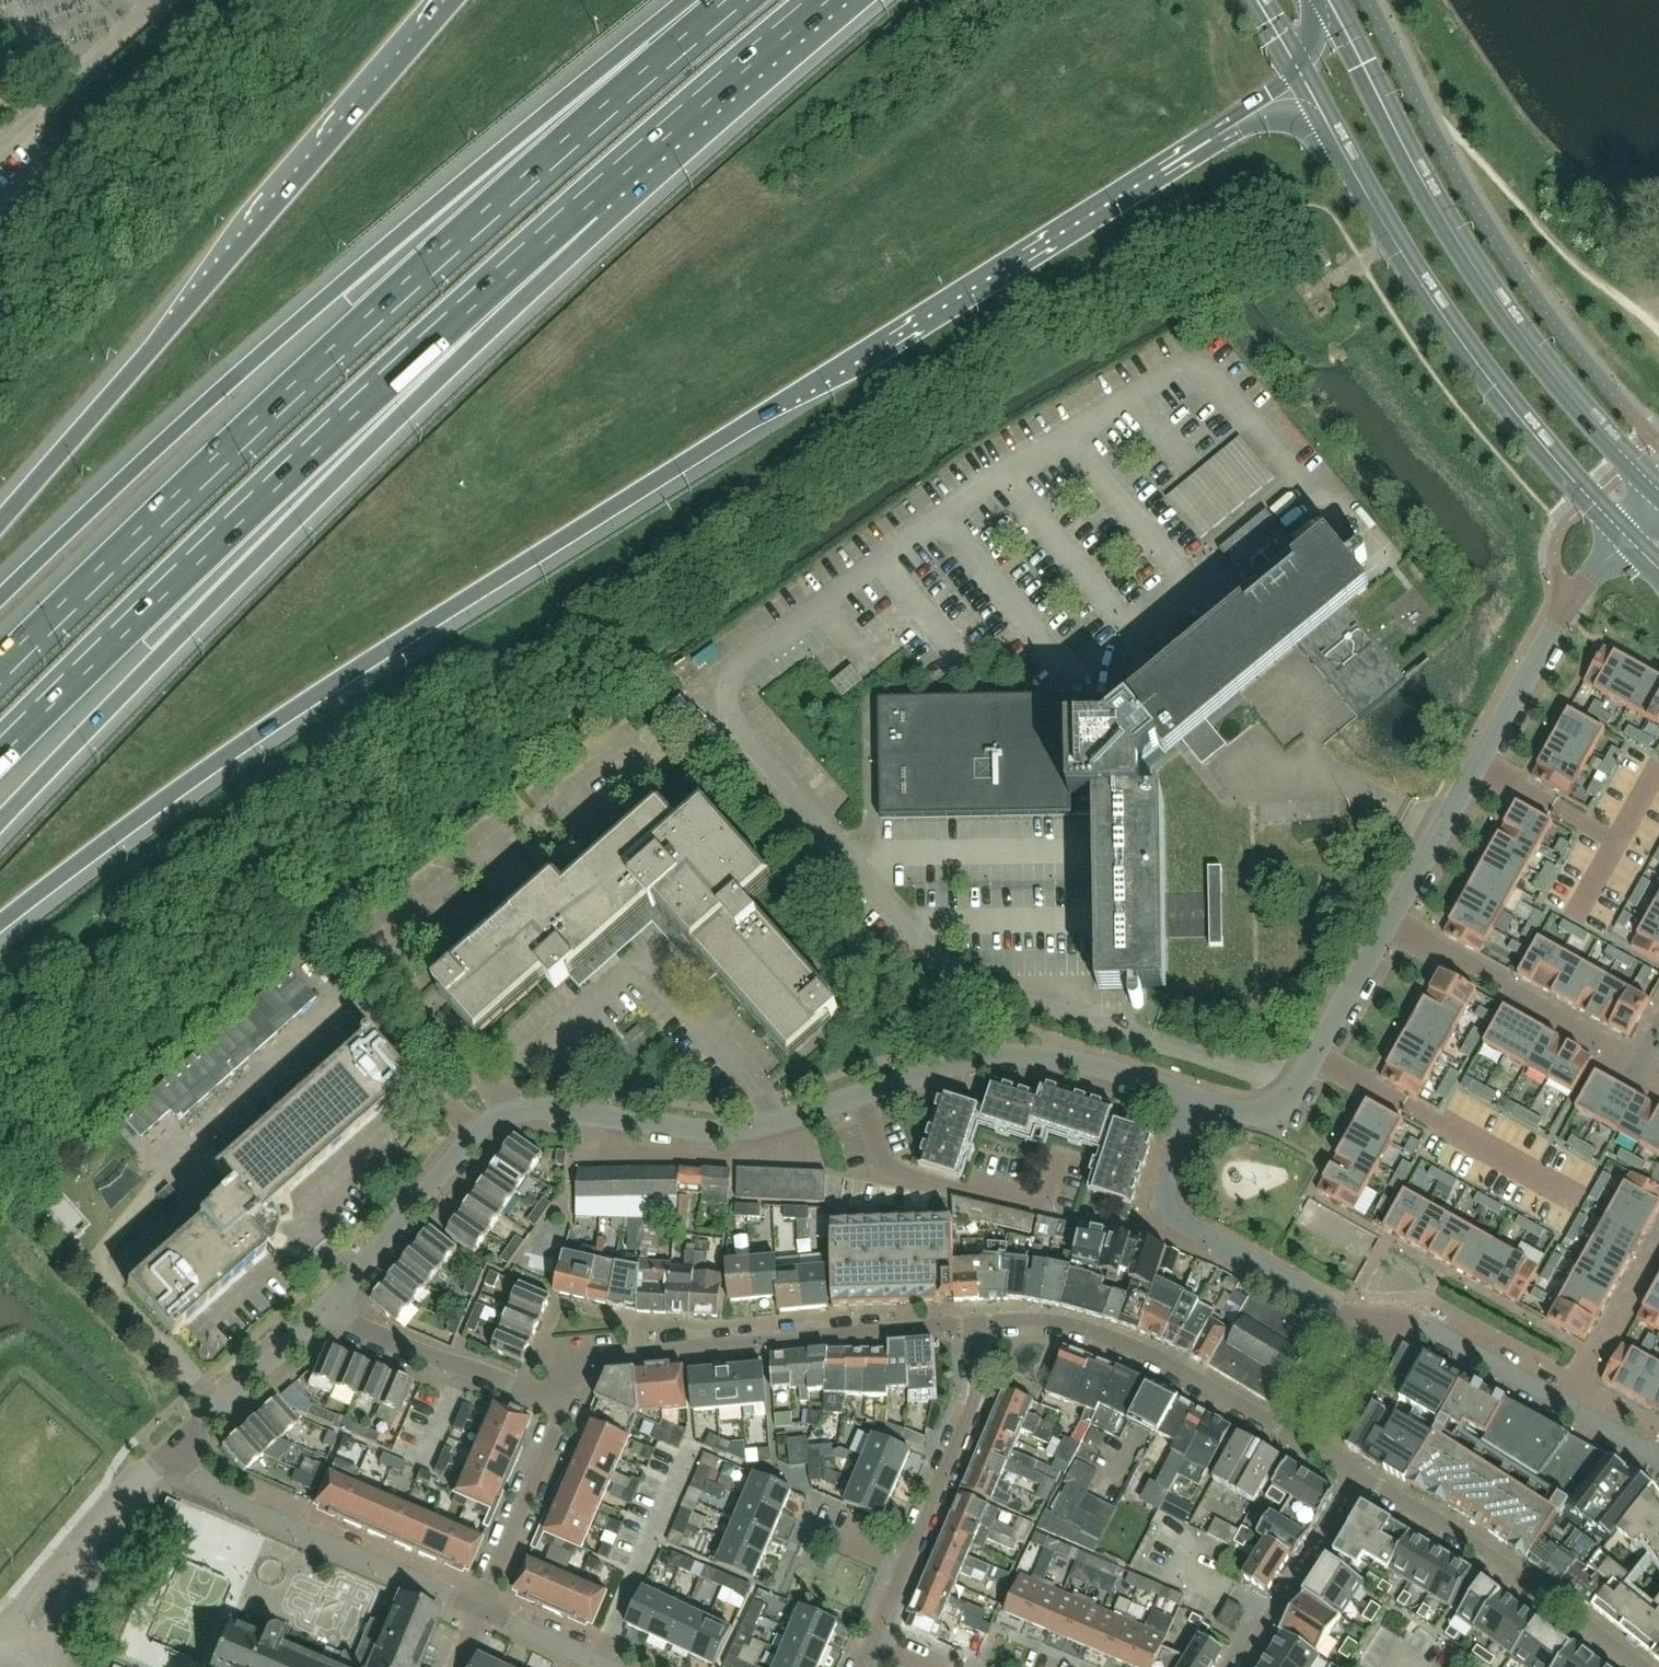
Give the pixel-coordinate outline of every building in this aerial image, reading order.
[(1331,264),(1323,251),(1312,258),(1320,272),(1331,264)] [(1240,439),(1166,499),(1203,544),(1276,484),(1240,439)] [(1140,764),(1159,748),(1166,756),(1192,735),(1193,735),(1196,734),(1197,733),(1198,730),(1298,647),(1358,719),(1360,722),(1407,683),(1346,608),(1369,589),(1354,571),(1366,560),(1367,557),(1366,554),(1364,552),(1361,552),(1358,553),(1347,562),(1326,537),(1303,556),(1267,512),(1219,550),(1256,595),(1123,704),(1124,706),(1109,718),(1105,713),(1072,713),(1072,697),(879,700),(881,819),(1096,816),(1099,991),(1131,990),(1131,1002),(1132,1004),(1134,1006),(1137,1008),(1140,1007),(1142,1005),(1143,1002),(1144,990),(1167,990),(1164,796),(1141,796),(1140,764)] [(1584,684),(1608,697),(1628,661),(1622,657),(1613,652),(1604,647),(1584,684)] [(1649,672),(1628,661),(1608,697),(1629,709),(1649,672)] [(852,667),(831,684),(842,697),(863,680),(852,667)] [(1649,720),(1658,703),(1658,678),(1651,674),(1649,672),(1629,709),(1649,720)] [(1588,714),(1596,718),(1601,710),(1603,706),(1595,701),(1588,714)] [(1658,726),(1658,703),(1649,720),(1658,726)] [(1601,710),(1596,718),(1608,725),(1613,717),(1601,710)] [(1558,731),(1557,732),(1593,752),(1605,731),(1569,711),(1567,714),(1562,723),(1561,725),(1558,731)] [(1625,735),(1637,742),(1642,734),(1630,727),(1625,735)] [(1582,773),(1593,752),(1557,732),(1555,735),(1550,744),(1549,746),(1545,753),(1582,773)] [(1654,741),(1642,734),(1637,742),(1650,748),(1654,741)] [(1607,760),(1614,764),(1621,752),(1613,748),(1607,760)] [(1568,797),(1582,773),(1545,753),(1532,777),(1568,797)] [(1614,764),(1607,760),(1600,772),(1608,777),(1614,764)] [(1589,793),(1597,798),(1604,785),(1596,781),(1589,793)] [(1517,804),(1505,825),(1541,845),(1553,824),(1517,804)] [(768,885),(705,814),(682,834),(661,811),(575,888),(566,895),(556,883),(456,971),(455,970),(436,987),(453,1006),(454,1005),(480,1034),(545,976),(555,988),(590,957),(595,963),(621,940),(654,910),(712,976),(718,971),(790,1052),(819,1027),(820,1028),(839,1011),(745,905),(768,885)] [(1528,868),(1541,845),(1505,825),(1500,833),(1497,839),(1492,848),(1528,868)] [(1556,853),(1563,858),(1570,845),(1563,841),(1556,853)] [(1492,848),(1480,868),(1517,889),(1528,868),(1492,848)] [(1574,850),(1570,859),(1588,868),(1592,859),(1574,850)] [(1548,863),(1542,876),(1549,880),(1556,868),(1548,863)] [(1210,866),(1210,945),(1222,945),(1222,865),(1210,866)] [(1480,868),(1469,889),(1505,909),(1517,889),(1480,868)] [(1543,892),(1549,880),(1542,876),(1535,888),(1543,892)] [(1643,878),(1636,891),(1644,895),(1651,883),(1643,878)] [(1494,930),(1505,909),(1469,889),(1465,896),(1462,901),(1457,909),(1494,930)] [(1637,907),(1644,895),(1636,891),(1629,903),(1637,907)] [(1645,923),(1658,931),(1658,904),(1657,902),(1645,923)] [(1480,954),(1494,930),(1457,909),(1444,933),(1457,941),(1480,954)] [(1537,911),(1530,923),(1538,928),(1545,915),(1537,911)] [(1623,930),(1630,918),(1622,913),(1615,926),(1623,930)] [(1560,928),(1572,935),(1577,927),(1564,920),(1560,928)] [(1531,940),(1538,928),(1530,923),(1523,935),(1531,940)] [(1645,923),(1631,947),(1658,962),(1658,931),(1645,923)] [(1589,934),(1577,927),(1572,935),(1584,942),(1589,934)] [(1518,975),(1542,989),(1562,952),(1539,939),(1518,975)] [(1515,942),(1510,950),(1523,957),(1527,949),(1515,942)] [(1606,954),(1618,961),(1622,953),(1610,946),(1606,954)] [(1585,965),(1562,952),(1542,989),(1565,1002),(1585,965)] [(1635,960),(1622,953),(1618,961),(1630,968),(1635,960)] [(1565,1002),(1588,1015),(1608,978),(1585,965),(1565,1002)] [(1646,984),(1653,971),(1645,967),(1638,979),(1646,984)] [(123,1116),(141,1136),(170,1111),(178,1121),(317,1000),(290,969),(123,1116)] [(845,994),(859,982),(850,972),(836,984),(845,994)] [(1431,990),(1467,1010),(1477,992),(1441,972),(1431,990)] [(1631,991),(1608,978),(1588,1015),(1611,1027),(1631,991)] [(1418,1013),(1454,1033),(1467,1010),(1431,990),(1418,1013)] [(1649,1001),(1631,991),(1611,1027),(1628,1037),(1636,1024),(1649,1001)] [(1481,1008),(1477,1016),(1489,1023),(1494,1015),(1481,1008)] [(1484,1044),(1505,1056),(1526,1020),(1504,1008),(1484,1044)] [(1454,1033),(1418,1013),(1406,1033),(1443,1054),(1454,1033)] [(1505,1056),(1526,1068),(1546,1031),(1526,1020),(1505,1056)] [(270,1205),(411,1080),(367,1030),(364,1028),(361,1029),(360,1030),(358,1032),(359,1036),(360,1037),(214,1167),(230,1186),(206,1208),(209,1211),(126,1285),(170,1334),(173,1336),(176,1335),(178,1333),(179,1330),(178,1327),(267,1248),(268,1249),(270,1247),(272,1244),(274,1241),(275,1240),(276,1238),(277,1235),(278,1233),(278,1229),(278,1227),(278,1224),(278,1220),(278,1218),(277,1215),(276,1213),(275,1212),(273,1209),(271,1206),(270,1205)] [(1475,1029),(1468,1041),(1476,1045),(1483,1033),(1475,1029)] [(1526,1068),(1549,1080),(1569,1044),(1546,1031),(1526,1068)] [(1431,1074),(1443,1054),(1406,1033),(1395,1054),(1431,1074)] [(1469,1057),(1476,1045),(1468,1041),(1461,1053),(1469,1057)] [(1593,1057),(1569,1044),(1549,1080),(1572,1094),(1587,1068),(1593,1057)] [(1418,1098),(1431,1074),(1395,1054),(1390,1062),(1388,1066),(1381,1078),(1385,1080),(1391,1083),(1404,1091),(1418,1098)] [(1452,1070),(1445,1082),(1453,1086),(1460,1074),(1452,1070)] [(1597,1122),(1618,1085),(1608,1080),(1600,1075),(1596,1073),(1575,1110),(1597,1122)] [(1446,1099),(1453,1086),(1445,1082),(1438,1094),(1446,1099)] [(1470,1090),(1482,1097),(1487,1089),(1475,1082),(1470,1090)] [(1004,1137),(1019,1091),(995,1083),(986,1111),(941,1096),(934,1120),(977,1134),(980,1126),(998,1132),(997,1135),(1004,1137)] [(1027,1141),(1046,1085),(1045,1085),(1041,1098),(1019,1091),(1004,1137),(1010,1139),(1011,1136),(1027,1141)] [(1046,1085),(1027,1141),(1046,1147),(1050,1135),(1054,1136),(1068,1093),(1046,1085)] [(1618,1085),(1597,1122),(1618,1133),(1638,1097),(1636,1096),(1629,1091),(1620,1087),(1618,1085)] [(1499,1096),(1487,1089),(1482,1097),(1495,1104),(1499,1096)] [(1076,1146),(1091,1100),(1068,1093),(1054,1136),(1070,1142),(1069,1144),(1076,1146)] [(1618,1133),(1641,1146),(1658,1114),(1658,1108),(1638,1097),(1618,1133)] [(1103,1145),(1110,1121),(1115,1108),(1091,1100),(1076,1146),(1082,1148),(1083,1145),(1101,1151),(1103,1145)] [(1392,1143),(1404,1122),(1396,1117),(1368,1102),(1356,1123),(1392,1143)] [(1514,1114),(1526,1121),(1530,1113),(1518,1107),(1514,1114)] [(1543,1120),(1530,1113),(1526,1121),(1538,1128),(1543,1120)] [(1641,1146),(1658,1156),(1658,1114),(1641,1146)] [(972,1150),(977,1134),(934,1120),(926,1143),(973,1158),(975,1151),(972,1150)] [(1147,1159),(1154,1135),(1110,1121),(1103,1145),(1108,1147),(1147,1159)] [(1392,1143),(1356,1123),(1355,1124),(1354,1126),(1349,1135),(1348,1137),(1344,1143),(1381,1164),(1392,1143)] [(530,1176),(544,1156),(543,1155),(516,1137),(502,1157),(530,1176)] [(1568,1145),(1580,1152),(1585,1144),(1572,1137),(1568,1145)] [(1413,1139),(1406,1151),(1414,1156),(1421,1143),(1413,1139)] [(971,1164),(973,1158),(926,1143),(919,1166),(962,1180),(968,1163),(971,1164)] [(1368,1187),(1381,1164),(1344,1143),(1344,1144),(1342,1148),(1337,1157),(1335,1160),(1332,1165),(1331,1166),(1368,1187)] [(1597,1151),(1585,1144),(1580,1152),(1592,1159),(1597,1151)] [(1147,1159),(1108,1147),(1103,1145),(1101,1151),(1098,1161),(1095,1160),(1093,1167),(1139,1182),(1147,1159)] [(1618,1158),(1630,1165),(1634,1157),(1622,1150),(1618,1158)] [(565,1166),(567,1153),(558,1151),(556,1165),(565,1166)] [(516,1195),(530,1176),(502,1157),(489,1176),(516,1195)] [(1647,1164),(1634,1157),(1630,1165),(1642,1172),(1647,1164)] [(1404,1161),(1397,1174),(1405,1178),(1412,1166),(1404,1161)] [(1349,1208),(1354,1211),(1368,1187),(1331,1166),(1331,1167),(1318,1191),(1332,1199),(1340,1203),(1349,1208)] [(1132,1205),(1139,1182),(1093,1167),(1091,1173),(1094,1174),(1088,1191),(1093,1193),(1132,1205)] [(1429,1175),(1441,1182),(1446,1174),(1433,1167),(1429,1175)] [(752,1200),(754,1170),(739,1169),(738,1199),(752,1200)] [(678,1192),(680,1171),(578,1170),(576,1219),(600,1220),(623,1221),(645,1222),(646,1214),(676,1216),(678,1192)] [(702,1204),(702,1203),(706,1170),(680,1170),(680,1171),(678,1192),(697,1194),(696,1204),(702,1204)] [(730,1171),(730,1172),(706,1170),(702,1203),(728,1206),(731,1171),(730,1171)] [(767,1200),(768,1171),(754,1170),(752,1200),(767,1200)] [(782,1201),(783,1171),(768,1171),(767,1200),(782,1201)] [(796,1202),(798,1172),(783,1171),(782,1201),(796,1202)] [(811,1202),(812,1172),(798,1172),(796,1202),(811,1202)] [(826,1203),(827,1173),(812,1172),(811,1202),(826,1203)] [(1596,1185),(1604,1189),(1611,1177),(1603,1173),(1596,1185)] [(1654,1217),(1658,1209),(1658,1189),(1631,1173),(1618,1197),(1654,1217)] [(1398,1190),(1405,1178),(1397,1174),(1390,1186),(1398,1190)] [(1458,1181),(1446,1174),(1441,1182),(1453,1189),(1458,1181)] [(502,1215),(516,1195),(489,1176),(475,1196),(502,1215)] [(1597,1201),(1604,1189),(1596,1185),(1590,1197),(1597,1201)] [(1408,1241),(1428,1205),(1404,1191),(1384,1228),(1392,1232),(1400,1237),(1408,1241)] [(1487,1208),(1491,1200),(1479,1193),(1475,1201),(1487,1208)] [(489,1234),(502,1215),(475,1196),(461,1215),(489,1234)] [(686,1240),(690,1198),(679,1197),(675,1239),(686,1240)] [(1030,1233),(1034,1216),(952,1197),(953,1217),(981,1224),(981,1222),(1030,1233)] [(1378,1209),(1386,1214),(1393,1201),(1385,1197),(1378,1209)] [(1654,1217),(1618,1197),(1606,1218),(1643,1238),(1654,1217)] [(544,1216),(552,1205),(544,1199),(536,1210),(544,1216)] [(1504,1207),(1491,1200),(1487,1208),(1499,1215),(1504,1207)] [(750,1218),(750,1206),(736,1205),(736,1218),(747,1218),(750,1218)] [(1451,1218),(1428,1205),(1408,1241),(1429,1253),(1431,1254),(1451,1218)] [(759,1237),(760,1206),(750,1206),(750,1218),(749,1236),(759,1237)] [(796,1220),(797,1208),(785,1207),(784,1219),(796,1220)] [(809,1220),(809,1208),(797,1208),(796,1220),(809,1220)] [(536,1227),(544,1216),(536,1210),(528,1221),(536,1227)] [(1580,1214),(1573,1226),(1581,1231),(1588,1218),(1580,1214)] [(475,1254),(489,1234),(461,1215),(447,1235),(475,1254)] [(1516,1224),(1528,1231),(1533,1223),(1520,1216),(1516,1224)] [(952,1218),(832,1224),(832,1269),(834,1307),(939,1302),(939,1295),(955,1294),(955,1278),(954,1263),(952,1218)] [(1474,1231),(1451,1218),(1431,1254),(1434,1256),(1444,1261),(1446,1263),(1451,1266),(1454,1267),(1474,1231)] [(1643,1238),(1606,1218),(1595,1238),(1631,1259),(1643,1238)] [(600,1220),(599,1230),(622,1230),(623,1221),(600,1220)] [(1082,1226),(1077,1225),(1058,1222),(1054,1238),(1078,1243),(1082,1226)] [(1545,1230),(1533,1223),(1528,1231),(1540,1238),(1545,1230)] [(1574,1243),(1581,1231),(1573,1226),(1566,1238),(1574,1243)] [(458,1249),(445,1238),(433,1228),(417,1247),(443,1268),(458,1249)] [(1075,1259),(1102,1267),(1110,1233),(1082,1228),(1076,1254),(1075,1259)] [(1495,1242),(1474,1231),(1454,1267),(1456,1268),(1465,1273),(1467,1274),(1473,1278),(1474,1279),(1495,1242)] [(1143,1290),(1153,1294),(1161,1270),(1168,1249),(1144,1241),(1143,1243),(1113,1232),(1102,1267),(1098,1279),(1107,1281),(1107,1282),(1105,1290),(1114,1293),(1115,1293),(1119,1282),(1133,1286),(1143,1289),(1143,1290)] [(1009,1300),(1007,1266),(1008,1255),(1007,1255),(1008,1247),(1010,1247),(1010,1234),(1005,1233),(1004,1244),(991,1244),(990,1256),(991,1256),(991,1258),(993,1279),(979,1279),(980,1300),(1009,1300)] [(517,1254),(525,1243),(517,1237),(509,1248),(517,1254)] [(1583,1259),(1619,1279),(1631,1259),(1595,1238),(1583,1259)] [(1515,1254),(1495,1242),(1474,1279),(1477,1280),(1495,1290),(1515,1254)] [(1042,1304),(1049,1265),(1048,1264),(1042,1262),(1044,1247),(1034,1245),(1033,1254),(1032,1263),(1035,1263),(1033,1277),(1030,1276),(1027,1301),(1042,1304)] [(443,1268),(417,1247),(402,1266),(428,1286),(443,1268)] [(588,1300),(595,1270),(598,1249),(585,1247),(581,1257),(564,1253),(555,1292),(588,1300)] [(510,1265),(517,1254),(509,1248),(501,1260),(510,1265)] [(604,1251),(598,1249),(595,1270),(588,1300),(609,1305),(618,1262),(603,1258),(604,1251)] [(672,1265),(648,1263),(650,1249),(642,1249),(640,1267),(636,1311),(637,1312),(667,1314),(672,1265)] [(1168,1249),(1161,1270),(1173,1274),(1181,1254),(1168,1249)] [(690,1315),(697,1253),(687,1252),(685,1266),(672,1265),(667,1314),(690,1315)] [(1042,1304),(1061,1307),(1075,1259),(1076,1254),(1067,1252),(1062,1265),(1050,1263),(1049,1265),(1042,1304)] [(718,1317),(722,1276),(707,1275),(709,1254),(697,1253),(690,1315),(718,1317)] [(1030,1276),(1033,1277),(1035,1263),(1032,1263),(1033,1254),(1023,1253),(1021,1261),(1013,1259),(1014,1256),(1008,1255),(1007,1266),(1009,1300),(1012,1300),(1027,1301),(1030,1276)] [(1539,1267),(1515,1254),(1495,1290),(1502,1294),(1511,1299),(1519,1304),(1539,1267)] [(1554,1254),(1547,1266),(1555,1270),(1562,1258),(1554,1254)] [(991,1258),(991,1256),(990,1256),(984,1256),(985,1261),(955,1262),(957,1301),(980,1300),(979,1279),(993,1279),(991,1258)] [(755,1301),(778,1299),(779,1299),(775,1258),(751,1260),(755,1301)] [(779,1312),(804,1310),(801,1271),(777,1273),(776,1258),(775,1258),(779,1299),(778,1299),(779,1312)] [(1105,1290),(1107,1282),(1098,1279),(1102,1267),(1075,1259),(1061,1307),(1087,1314),(1106,1320),(1114,1293),(1105,1290)] [(1572,1279),(1608,1300),(1609,1298),(1618,1282),(1619,1279),(1583,1259),(1572,1279)] [(730,1303),(755,1301),(751,1260),(726,1263),(730,1303)] [(636,1311),(640,1267),(618,1262),(609,1305),(636,1311)] [(428,1286),(402,1266),(387,1284),(412,1305),(428,1286)] [(1548,1282),(1555,1270),(1547,1266),(1540,1278),(1548,1282)] [(479,1284),(484,1272),(475,1268),(470,1280),(479,1284)] [(829,1308),(825,1268),(801,1271),(804,1310),(829,1308)] [(495,1289),(500,1275),(491,1272),(486,1285),(495,1289)] [(1233,1293),(1239,1282),(1231,1277),(1225,1288),(1233,1293)] [(1608,1300),(1572,1279),(1559,1302),(1595,1323),(1596,1321),(1599,1315),(1600,1313),(1606,1304),(1608,1300)] [(473,1297),(479,1284),(470,1280),(464,1293),(473,1297)] [(1184,1295),(1185,1293),(1177,1288),(1159,1280),(1155,1294),(1152,1303),(1160,1307),(1149,1336),(1164,1343),(1184,1295)] [(1649,1297),(1658,1303),(1658,1280),(1649,1297)] [(412,1305),(387,1284),(372,1303),(397,1324),(412,1305)] [(542,1320),(552,1297),(521,1284),(512,1307),(542,1320)] [(1152,1303),(1155,1294),(1153,1294),(1143,1290),(1143,1289),(1133,1286),(1129,1298),(1120,1325),(1140,1331),(1149,1336),(1160,1307),(1152,1303)] [(1194,1291),(1187,1287),(1185,1293),(1184,1295),(1190,1299),(1191,1297),(1194,1291)] [(1534,1288),(1529,1295),(1542,1302),(1546,1295),(1534,1288)] [(1306,1367),(1325,1335),(1254,1292),(1253,1292),(1234,1324),(1209,1367),(1280,1410),(1280,1409),(1281,1409),(1299,1378),(1294,1376),(1302,1364),(1306,1367)] [(1120,1325),(1129,1298),(1115,1293),(1114,1293),(1106,1320),(1120,1325)] [(1200,1303),(1191,1297),(1190,1299),(1184,1295),(1164,1343),(1178,1350),(1200,1303)] [(1658,1331),(1658,1303),(1649,1297),(1637,1319),(1658,1331)] [(1593,1326),(1595,1323),(1559,1302),(1549,1320),(1572,1334),(1585,1341),(1588,1335),(1593,1326)] [(1192,1357),(1217,1312),(1200,1303),(1178,1350),(1192,1357)] [(482,1320),(487,1307),(478,1304),(472,1316),(482,1320)] [(533,1342),(542,1320),(512,1307),(502,1329),(533,1342)] [(461,1324),(467,1312),(458,1308),(453,1320),(461,1324)] [(476,1333),(482,1320),(472,1316),(467,1329),(476,1333)] [(456,1336),(461,1324),(453,1320),(447,1332),(456,1336)] [(1192,1357),(1206,1366),(1228,1330),(1214,1321),(1192,1357)] [(523,1364),(533,1342),(502,1329),(493,1352),(522,1364),(523,1364)] [(1650,1351),(1657,1339),(1649,1334),(1642,1347),(1650,1351)] [(933,1400),(938,1399),(938,1395),(935,1352),(934,1341),(907,1343),(908,1389),(909,1402),(925,1401),(925,1400),(933,1400)] [(887,1391),(900,1390),(908,1389),(907,1343),(890,1345),(891,1350),(887,1391)] [(1368,1409),(1346,1446),(1363,1457),(1377,1434),(1385,1438),(1396,1419),(1392,1416),(1413,1377),(1424,1355),(1404,1344),(1380,1389),(1368,1409)] [(1602,1381),(1624,1393),(1645,1357),(1623,1344),(1602,1381)] [(334,1385),(347,1355),(325,1345),(311,1376),(308,1385),(330,1394),(333,1385),(334,1385)] [(1074,1405),(1092,1358),(1065,1349),(1047,1394),(1074,1405)] [(826,1392),(829,1350),(810,1352),(810,1393),(824,1392),(826,1392)] [(846,1395),(850,1350),(829,1350),(826,1392),(824,1392),(824,1413),(843,1415),(846,1395)] [(887,1391),(891,1350),(850,1350),(846,1395),(859,1396),(887,1397),(887,1391)] [(810,1393),(810,1352),(791,1353),(795,1389),(800,1389),(801,1402),(811,1401),(810,1393)] [(772,1355),(774,1391),(795,1389),(791,1353),(772,1355)] [(356,1395),(369,1364),(347,1355),(334,1385),(356,1395)] [(1453,1399),(1466,1377),(1447,1368),(1436,1362),(1424,1355),(1413,1377),(1392,1416),(1396,1419),(1385,1438),(1377,1434),(1363,1457),(1375,1463),(1385,1470),(1392,1474),(1399,1478),(1407,1482),(1411,1475),(1411,1474),(1436,1436),(1433,1434),(1453,1399)] [(1645,1357),(1624,1393),(1646,1405),(1658,1382),(1658,1365),(1645,1357)] [(1100,1406),(1118,1369),(1092,1358),(1074,1405),(1087,1409),(1081,1420),(1090,1425),(1091,1423),(1092,1421),(1096,1413),(1100,1406)] [(378,1405),(391,1374),(369,1364),(356,1395),(378,1405)] [(687,1409),(684,1367),(671,1368),(671,1364),(659,1365),(661,1396),(647,1397),(650,1422),(657,1426),(661,1427),(664,1421),(663,1411),(687,1409)] [(661,1396),(659,1365),(647,1366),(647,1370),(613,1373),(608,1373),(608,1374),(606,1380),(597,1399),(623,1410),(628,1399),(647,1397),(661,1396)] [(767,1406),(763,1365),(739,1368),(742,1408),(767,1406)] [(742,1408),(739,1368),(715,1370),(718,1410),(742,1408)] [(1091,1423),(1090,1425),(1106,1433),(1108,1428),(1135,1376),(1125,1371),(1118,1369),(1100,1406),(1096,1413),(1092,1421),(1091,1423)] [(718,1410),(715,1370),(690,1372),(693,1412),(718,1410)] [(400,1414),(414,1384),(391,1374),(378,1405),(400,1414)] [(1130,1421),(1149,1383),(1135,1376),(1108,1428),(1106,1433),(1112,1436),(1122,1417),(1130,1421)] [(1487,1438),(1507,1401),(1466,1377),(1453,1399),(1433,1434),(1436,1436),(1443,1440),(1445,1432),(1449,1424),(1461,1430),(1463,1425),(1487,1438)] [(1646,1405),(1658,1413),(1658,1382),(1646,1405)] [(1160,1434),(1178,1399),(1149,1383),(1130,1421),(1159,1436),(1160,1434)] [(1029,1414),(1034,1402),(1004,1389),(995,1409),(1061,1437),(1064,1430),(1055,1426),(1054,1426),(1040,1419),(1040,1418),(1029,1414)] [(299,1422),(276,1397),(258,1414),(280,1438),(299,1422)] [(629,1438),(638,1417),(650,1422),(647,1397),(628,1399),(623,1410),(597,1399),(597,1400),(601,1402),(596,1411),(593,1410),(588,1421),(629,1438)] [(1179,1476),(1210,1415),(1178,1399),(1160,1434),(1178,1444),(1153,1492),(1167,1499),(1170,1494),(1179,1476)] [(1538,1481),(1553,1461),(1552,1461),(1570,1438),(1570,1436),(1507,1401),(1487,1438),(1483,1445),(1538,1481)] [(463,1404),(458,1415),(467,1419),(472,1407),(463,1404)] [(529,1420),(521,1417),(523,1413),(508,1407),(507,1411),(492,1404),(482,1427),(522,1444),(527,1433),(524,1431),(529,1420)] [(307,1415),(319,1420),(323,1411),(310,1406),(307,1415)] [(1061,1437),(995,1409),(987,1429),(1017,1442),(1022,1431),(1034,1437),(1033,1437),(1050,1445),(1046,1454),(1068,1462),(1078,1443),(1063,1437),(1061,1437)] [(323,1411),(319,1420),(332,1426),(336,1417),(323,1411)] [(808,1425),(820,1427),(823,1413),(809,1411),(808,1425)] [(280,1438),(258,1414),(241,1430),(263,1454),(280,1438)] [(467,1419),(458,1415),(453,1427),(461,1431),(467,1419)] [(1204,1479),(1205,1479),(1232,1427),(1210,1415),(1179,1476),(1200,1487),(1204,1479)] [(1072,1438),(1081,1443),(1090,1425),(1081,1420),(1072,1438)] [(619,1460),(629,1438),(588,1421),(583,1432),(587,1434),(582,1444),(619,1460)] [(679,1450),(687,1431),(664,1421),(661,1427),(657,1426),(652,1438),(679,1450)] [(844,1421),(836,1444),(853,1450),(861,1427),(844,1421)] [(906,1430),(888,1422),(888,1434),(902,1440),(906,1430)] [(364,1438),(368,1429),(355,1423),(351,1432),(364,1438)] [(514,1454),(518,1456),(522,1444),(482,1427),(474,1423),(466,1443),(474,1446),(473,1449),(510,1464),(514,1454)] [(376,1443),(380,1434),(368,1429),(364,1438),(376,1443)] [(987,1429),(979,1449),(1045,1476),(1049,1468),(1013,1453),(1017,1442),(987,1429)] [(263,1454),(241,1430),(232,1438),(221,1447),(243,1472),(245,1470),(263,1454)] [(332,1447),(338,1434),(330,1431),(324,1444),(332,1447)] [(1092,1432),(1087,1443),(1099,1449),(1104,1438),(1092,1432)] [(716,1450),(721,1440),(710,1435),(705,1446),(716,1450)] [(1254,1503),(1280,1458),(1240,1435),(1214,1481),(1254,1503)] [(901,1474),(911,1451),(874,1436),(864,1458),(901,1474)] [(1571,1505),(1558,1496),(1550,1509),(1443,1440),(1436,1436),(1411,1474),(1411,1475),(1407,1482),(1469,1518),(1503,1542),(1517,1553),(1528,1561),(1542,1542),(1553,1527),(1554,1528),(1565,1514),(1571,1505)] [(1585,1485),(1607,1456),(1570,1436),(1570,1438),(1552,1461),(1553,1461),(1538,1481),(1537,1481),(1558,1496),(1571,1505),(1580,1493),(1583,1489),(1585,1485)] [(356,1442),(344,1437),(340,1445),(352,1451),(356,1442)] [(809,1459),(808,1448),(807,1439),(790,1441),(792,1467),(809,1465),(810,1465),(809,1459)] [(727,1455),(732,1444),(721,1440),(716,1450),(727,1455)] [(610,1482),(619,1460),(582,1444),(578,1455),(574,1453),(569,1464),(610,1482)] [(826,1469),(825,1458),(834,1457),(833,1445),(808,1448),(809,1459),(810,1465),(809,1465),(810,1482),(823,1481),(822,1469),(826,1469)] [(640,1457),(650,1461),(655,1450),(645,1446),(640,1457)] [(444,1448),(439,1460),(448,1463),(453,1451),(444,1448)] [(508,1467),(510,1464),(473,1449),(463,1470),(504,1488),(509,1476),(505,1475),(508,1467)] [(1045,1476),(979,1449),(970,1469),(1000,1481),(1005,1470),(1052,1489),(1056,1480),(1045,1476)] [(771,1461),(771,1450),(746,1451),(747,1463),(771,1461)] [(391,1468),(395,1459),(383,1454),(379,1463),(391,1468)] [(1623,1524),(1654,1486),(1607,1456),(1585,1485),(1583,1489),(1571,1505),(1565,1514),(1554,1528),(1553,1527),(1542,1542),(1555,1551),(1565,1538),(1594,1560),(1600,1553),(1610,1540),(1617,1531),(1623,1524)] [(864,1458),(855,1480),(892,1496),(901,1474),(864,1458)] [(406,1464),(395,1459),(391,1468),(403,1473),(406,1464)] [(448,1463),(439,1460),(434,1472),(442,1475),(448,1463)] [(1117,1510),(1098,1499),(1098,1500),(1086,1494),(1098,1472),(1077,1460),(1065,1483),(1070,1485),(1053,1514),(1046,1510),(1038,1528),(1094,1552),(1117,1510)] [(1273,1486),(1288,1496),(1292,1498),(1280,1518),(1271,1513),(1271,1514),(1308,1537),(1336,1492),(1289,1462),(1273,1486)] [(319,1479),(324,1466),(316,1463),(311,1475),(319,1479)] [(601,1504),(610,1482),(569,1464),(565,1476),(568,1477),(564,1488),(601,1504)] [(698,1471),(696,1476),(707,1481),(712,1470),(701,1465),(698,1471)] [(1008,1496),(1011,1486),(1000,1482),(1000,1481),(970,1469),(962,1489),(1019,1513),(1023,1505),(1012,1500),(1013,1498),(1008,1496)] [(416,1479),(428,1484),(432,1476),(420,1470),(416,1479)] [(504,1488),(463,1470),(454,1493),(456,1493),(467,1499),(476,1503),(490,1508),(491,1509),(496,1498),(499,1499),(502,1492),(504,1488)] [(339,1520),(354,1484),(328,1473),(314,1505),(329,1511),(327,1514),(339,1520)] [(314,1491),(319,1479),(311,1475),(305,1487),(314,1491)] [(782,1513),(792,1491),(755,1475),(746,1497),(782,1513)] [(707,1481),(696,1476),(691,1487),(702,1492),(707,1481)] [(632,1477),(627,1488),(637,1492),(641,1481),(632,1477)] [(882,1519),(892,1496),(855,1480),(845,1503),(882,1519)] [(707,1481),(702,1492),(721,1500),(725,1489),(707,1481)] [(364,1530),(380,1495),(354,1484),(339,1520),(364,1530)] [(1281,1506),(1288,1496),(1273,1486),(1266,1497),(1281,1506)] [(1655,1487),(1654,1486),(1623,1524),(1617,1531),(1635,1548),(1644,1541),(1658,1561),(1658,1492),(1655,1487)] [(591,1525),(601,1504),(564,1488),(559,1498),(556,1497),(551,1508),(591,1525)] [(637,1492),(627,1488),(622,1499),(632,1504),(637,1492)] [(467,1499),(456,1493),(449,1509),(460,1514),(467,1499)] [(951,1514),(1012,1537),(1015,1529),(996,1521),(1000,1511),(990,1507),(960,1494),(951,1514)] [(1170,1494),(1167,1499),(1160,1512),(1185,1524),(1194,1506),(1170,1494)] [(390,1541),(405,1506),(380,1495),(364,1530),(390,1541)] [(773,1535),(782,1513),(746,1497),(736,1519),(773,1535)] [(177,1505),(167,1500),(163,1508),(159,1517),(156,1523),(167,1527),(177,1505)] [(490,1508),(476,1503),(473,1510),(486,1516),(490,1508)] [(1363,1505),(1353,1522),(1350,1526),(1351,1527),(1335,1553),(1359,1568),(1365,1557),(1389,1571),(1413,1534),(1363,1505)] [(415,1552),(430,1517),(405,1506),(390,1541),(415,1552)] [(582,1548),(591,1525),(551,1508),(546,1519),(550,1521),(545,1532),(557,1537),(567,1542),(579,1547),(582,1548)] [(682,1509),(677,1520),(688,1524),(693,1514),(682,1509)] [(1013,1540),(1014,1537),(1012,1537),(951,1514),(943,1533),(973,1546),(984,1551),(988,1540),(1021,1555),(1026,1545),(1013,1540)] [(1308,1537),(1271,1514),(1258,1534),(1295,1557),(1308,1537)] [(440,1563),(456,1528),(430,1517),(415,1552),(440,1563)] [(764,1557),(773,1535),(736,1519),(727,1541),(764,1557)] [(1238,1535),(1240,1531),(1216,1519),(1208,1535),(1232,1547),(1234,1542),(1238,1535)] [(618,1535),(623,1524),(613,1520),(608,1531),(618,1535)] [(688,1524),(677,1520),(672,1531),(683,1536),(688,1524)] [(1242,1527),(1240,1531),(1238,1535),(1248,1540),(1252,1533),(1242,1527)] [(482,1539),(456,1528),(440,1563),(452,1568),(453,1565),(468,1571),(482,1539)] [(545,1532),(541,1540),(553,1546),(557,1537),(545,1532)] [(969,1556),(973,1546),(943,1533),(935,1553),(974,1570),(978,1560),(969,1556)] [(1294,1558),(1295,1557),(1258,1534),(1258,1535),(1266,1540),(1243,1577),(1267,1592),(1290,1555),(1294,1558)] [(1389,1571),(1409,1583),(1433,1546),(1413,1534),(1389,1571)] [(1244,1548),(1248,1540),(1238,1535),(1234,1542),(1244,1548)] [(1594,1560),(1565,1538),(1555,1551),(1560,1556),(1546,1574),(1561,1585),(1562,1586),(1576,1569),(1593,1581),(1598,1574),(1589,1567),(1594,1560)] [(1056,1553),(1060,1544),(1048,1539),(1044,1548),(1056,1553)] [(754,1579),(764,1557),(727,1541),(718,1564),(754,1579)] [(563,1550),(575,1555),(579,1547),(567,1542),(563,1550)] [(1546,1574),(1560,1556),(1555,1551),(1542,1542),(1528,1561),(1545,1573),(1546,1574)] [(603,1543),(599,1554),(608,1559),(613,1547),(603,1543)] [(1060,1544),(1056,1553),(1069,1559),(1073,1550),(1060,1544)] [(1409,1583),(1429,1595),(1452,1557),(1433,1546),(1409,1583)] [(680,1569),(684,1558),(673,1553),(669,1564),(680,1569)] [(974,1570),(935,1553),(927,1573),(957,1585),(962,1574),(1006,1594),(1010,1586),(1006,1584),(987,1576),(974,1571),(974,1570)] [(1657,1618),(1622,1590),(1632,1578),(1600,1553),(1594,1560),(1589,1567),(1598,1574),(1612,1585),(1607,1591),(1594,1608),(1653,1656),(1658,1648),(1658,1614),(1657,1618)] [(1089,1556),(1086,1565),(1098,1570),(1101,1561),(1089,1556)] [(1452,1557),(1429,1595),(1451,1608),(1473,1570),(1452,1557)] [(691,1573),(695,1562),(684,1558),(680,1569),(691,1573)] [(1328,1558),(1316,1576),(1353,1600),(1364,1581),(1328,1558)] [(540,1606),(555,1570),(529,1559),(515,1591),(530,1597),(528,1601),(540,1606)] [(589,1560),(585,1568),(597,1573),(601,1565),(589,1560)] [(1011,1573),(978,1560),(974,1570),(974,1571),(987,1576),(1006,1584),(1011,1573)] [(1111,1576),(1115,1567),(1101,1561),(1098,1570),(1111,1576)] [(1040,1562),(1034,1576),(1045,1580),(1050,1567),(1040,1562)] [(712,1582),(723,1587),(728,1576),(706,1567),(702,1578),(712,1582)] [(1607,1591),(1593,1581),(1576,1569),(1562,1586),(1592,1607),(1594,1608),(1607,1591)] [(565,1617),(581,1581),(555,1570),(540,1606),(565,1617)] [(952,1598),(957,1585),(927,1573),(917,1594),(965,1613),(986,1621),(989,1612),(968,1604),(962,1601),(961,1602),(952,1598)] [(1139,1588),(1142,1579),(1130,1574),(1126,1582),(1139,1588)] [(728,1576),(723,1587),(735,1592),(739,1581),(728,1576)] [(1027,1622),(1045,1580),(1034,1576),(1032,1581),(1021,1576),(1006,1613),(1027,1622)] [(1353,1600),(1316,1576),(1304,1594),(1341,1617),(1353,1600)] [(1142,1579),(1139,1588),(1152,1593),(1155,1585),(1142,1579)] [(1047,1631),(1063,1594),(1054,1590),(1056,1585),(1045,1580),(1027,1622),(1047,1631)] [(1475,1628),(1501,1593),(1484,1580),(1458,1615),(1475,1628)] [(593,1624),(607,1592),(581,1581),(565,1617),(577,1622),(578,1618),(593,1624)] [(723,1587),(717,1601),(740,1611),(746,1597),(751,1586),(739,1581),(735,1592),(723,1587)] [(1378,1589),(1388,1596),(1393,1588),(1383,1582),(1378,1589)] [(628,1625),(649,1635),(666,1598),(643,1588),(626,1625),(628,1626),(628,1625)] [(1181,1605),(1185,1596),(1172,1591),(1168,1600),(1181,1605)] [(1412,1598),(1404,1592),(1397,1603),(1405,1608),(1412,1598)] [(440,1611),(400,1593),(370,1664),(345,1653),(339,1666),(416,1666),(440,1612),(440,1611)] [(1068,1640),(1086,1598),(1075,1593),(1073,1598),(1063,1594),(1047,1631),(1068,1640)] [(1494,1642),(1520,1607),(1501,1593),(1475,1628),(1494,1642)] [(940,1625),(945,1615),(961,1622),(965,1613),(917,1594),(910,1612),(940,1625)] [(1329,1636),(1341,1617),(1304,1594),(1292,1612),(1329,1636)] [(670,1645),(687,1609),(666,1598),(649,1635),(670,1645)] [(1089,1648),(1104,1612),(1103,1611),(1095,1608),(1097,1603),(1086,1598),(1068,1640),(1089,1648)] [(760,1616),(766,1605),(755,1600),(749,1612),(760,1616)] [(1231,1630),(1243,1609),(1229,1601),(1217,1622),(1231,1630)] [(1377,1616),(1382,1608),(1372,1602),(1368,1610),(1377,1616)] [(1130,1666),(1150,1618),(1152,1611),(1132,1603),(1127,1615),(1109,1657),(1130,1666)] [(1127,1615),(1105,1606),(1103,1611),(1104,1612),(1089,1648),(1109,1657),(1127,1615)] [(1424,1606),(1417,1616),(1425,1621),(1431,1610),(1424,1606)] [(838,1622),(801,1607),(791,1629),(828,1645),(838,1622)] [(1513,1657),(1539,1622),(1520,1607),(1494,1642),(1513,1657)] [(692,1655),(709,1619),(687,1609),(670,1645),(692,1655)] [(1377,1616),(1368,1610),(1363,1617),(1372,1623),(1377,1616)] [(1162,1648),(1174,1620),(1152,1611),(1150,1618),(1130,1666),(1133,1666),(1154,1666),(1157,1662),(1162,1648)] [(744,1622),(755,1627),(760,1616),(749,1612),(744,1622)] [(910,1612),(904,1626),(934,1639),(940,1625),(910,1612)] [(1329,1636),(1292,1612),(1280,1631),(1320,1657),(1321,1656),(1317,1654),(1329,1636)] [(991,1626),(986,1621),(965,1613),(961,1622),(960,1624),(987,1635),(991,1626)] [(1199,1627),(1203,1619),(1193,1614),(1189,1622),(1199,1627)] [(714,1666),(731,1629),(709,1619),(692,1655),(713,1665),(712,1665),(714,1666)] [(283,1644),(288,1632),(274,1627),(269,1624),(264,1636),(230,1621),(211,1666),(338,1666),(283,1644)] [(1556,1634),(1539,1622),(1513,1657),(1526,1666),(1531,1666),(1556,1634)] [(1197,1633),(1205,1638),(1210,1628),(1203,1624),(1197,1633)] [(782,1651),(818,1666),(819,1666),(828,1645),(791,1629),(782,1625),(772,1647),(782,1651)] [(1446,1634),(1455,1641),(1460,1633),(1451,1627),(1446,1634)] [(1280,1631),(1280,1632),(1283,1634),(1271,1653),(1292,1666),(1314,1666),(1320,1657),(1280,1631)] [(752,1639),(739,1633),(729,1655),(753,1666),(754,1666),(755,1666),(756,1666),(761,1655),(748,1649),(752,1639)] [(1575,1644),(1574,1644),(1572,1647),(1556,1634),(1531,1666),(1558,1666),(1575,1644)] [(1201,1636),(1187,1658),(1162,1648),(1157,1662),(1154,1666),(1215,1666),(1225,1651),(1201,1636)] [(1349,1639),(1344,1646),(1353,1652),(1358,1645),(1349,1639)] [(1593,1659),(1575,1644),(1558,1666),(1587,1666),(1593,1659)] [(1349,1659),(1353,1652),(1344,1646),(1339,1653),(1349,1659)] [(1482,1659),(1487,1652),(1478,1646),(1473,1653),(1482,1659)] [(782,1651),(775,1666),(818,1666),(782,1651)] [(1496,1659),(1487,1652),(1482,1659),(1491,1666),(1496,1659)] [(1271,1653),(1262,1666),(1292,1666),(1271,1653)] [(502,1666),(481,1656),(480,1655),(474,1666),(501,1666),(502,1666)] [(724,1665),(728,1666),(754,1666),(753,1666),(729,1655),(724,1665)] [(1593,1659),(1587,1666),(1605,1666),(1593,1659)]
